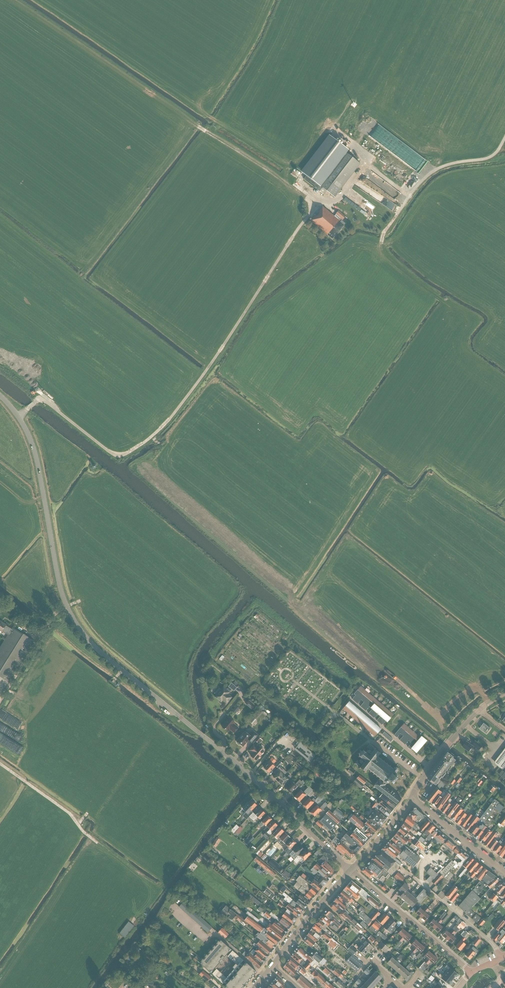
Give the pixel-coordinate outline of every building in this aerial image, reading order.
[(326,191),(335,197),(360,164),(344,151),(346,148),(330,136),(302,172),(318,185),(316,188),(323,194),(326,191)] [(394,210),(397,204),(385,199),(382,204),(394,210)] [(332,239),(345,224),(342,221),(340,222),(323,207),(320,211),(319,210),(311,220),(332,239)] [(342,220),(345,217),(339,211),(336,214),(342,220)] [(0,648),(0,696),(34,641),(13,627),(12,629),(6,625),(0,621),(0,630),(2,631),(8,635),(0,648)] [(226,703),(231,697),(228,694),(229,692),(232,689),(234,691),(237,687),(231,683),(229,686),(226,689),(223,687),(221,690),(219,688),(215,693),(217,695),(215,697),(221,702),(223,700),(226,703)] [(352,699),(355,701),(365,690),(360,686),(354,694),(356,695),(352,699)] [(361,699),(362,701),(369,693),(365,690),(355,701),(357,704),(361,699)] [(369,693),(362,701),(364,702),(360,706),(363,708),(373,697),(369,693)] [(373,697),(363,708),(365,711),(369,706),(370,708),(377,700),(373,697)] [(246,704),(252,709),(255,705),(249,700),(246,704)] [(377,700),(370,708),(372,709),(368,713),(371,715),(381,704),(377,700)] [(347,713),(354,705),(349,701),(343,709),(347,713)] [(381,704),(371,715),(374,718),(377,714),(379,715),(385,707),(381,704)] [(352,716),(358,709),(354,705),(347,713),(352,716)] [(385,707),(379,715),(380,716),(377,720),(379,723),(389,711),(385,707)] [(356,720),(363,713),(358,709),(352,716),(356,720)] [(393,715),(389,711),(379,723),(382,725),(385,721),(387,722),(393,715)] [(361,724),(367,717),(363,713),(356,720),(361,724)] [(366,728),(372,721),(367,717),(361,724),(366,728)] [(222,726),(228,731),(230,729),(231,730),(234,733),(238,727),(234,724),(235,723),(229,718),(222,726)] [(332,722),(328,718),(323,723),(328,727),(332,722)] [(370,732),(376,725),(372,721),(366,728),(370,732)] [(491,728),(484,723),(480,728),(487,734),(487,733),(491,728)] [(404,724),(394,735),(397,737),(400,733),(402,735),(408,727),(404,724)] [(381,729),(376,725),(370,732),(375,736),(381,729)] [(403,736),(399,740),(402,742),(412,730),(408,727),(402,735),(403,736)] [(412,730),(402,742),(405,744),(408,740),(410,742),(416,734),(412,730)] [(252,742),(258,735),(254,731),(250,735),(245,731),(237,741),(237,742),(237,743),(239,745),(240,744),(243,746),(249,740),(252,742)] [(411,743),(408,747),(410,749),(411,748),(420,738),(416,734),(410,742),(411,743)] [(420,738),(411,748),(416,752),(415,753),(417,755),(418,754),(420,755),(430,744),(421,736),(420,738)] [(466,741),(463,747),(469,751),(471,749),(474,751),(475,749),(478,752),(480,750),(472,745),(472,746),(466,741)] [(476,741),(472,745),(480,750),(483,746),(476,741)] [(310,761),(315,755),(306,748),(306,747),(300,742),(295,749),(310,761)] [(251,756),(256,760),(264,751),(259,746),(258,748),(254,744),(249,750),(253,753),(251,756)] [(374,786),(380,791),(384,786),(386,783),(388,783),(389,781),(389,780),(392,782),(397,777),(396,776),(397,775),(397,774),(395,773),(397,770),(399,770),(399,769),(398,769),(397,768),(398,768),(398,767),(397,768),(396,767),(397,766),(396,766),(396,767),(394,767),(394,766),(394,767),(393,768),(391,766),(391,765),(390,765),(388,764),(388,763),(387,762),(387,763),(384,761),(385,760),(384,760),(384,761),(381,759),(382,758),(381,758),(378,756),(380,754),(381,754),(380,753),(381,752),(380,752),(380,753),(375,749),(376,748),(375,748),(374,749),(369,744),(366,747),(368,749),(367,749),(366,749),(367,750),(365,752),(363,750),(363,749),(362,749),(362,750),(360,751),(360,750),(360,751),(359,753),(358,753),(358,754),(358,755),(357,756),(358,756),(360,758),(359,760),(358,759),(358,760),(359,760),(359,761),(357,760),(357,759),(356,760),(354,763),(354,764),(355,763),(357,765),(356,766),(357,766),(357,765),(359,767),(359,768),(360,767),(365,771),(364,772),(365,772),(366,772),(365,771),(367,768),(370,771),(370,772),(371,771),(373,773),(373,774),(374,774),(376,775),(375,776),(376,776),(377,776),(379,777),(376,780),(377,781),(374,786)] [(495,762),(503,768),(504,766),(504,749),(495,762)] [(455,757),(448,752),(444,757),(428,779),(436,785),(440,780),(442,777),(443,777),(447,773),(446,772),(451,765),(452,766),(456,760),(454,758),(455,757)] [(266,766),(264,768),(269,772),(275,766),(273,764),(276,761),(272,757),(267,763),(268,763),(266,766)] [(455,780),(464,768),(461,766),(452,777),(453,779),(455,779),(455,780)] [(301,770),(298,767),(292,773),(295,776),(301,770)] [(277,781),(278,780),(279,781),(284,775),(287,772),(282,768),(281,769),(274,776),(276,778),(276,779),(277,781)] [(318,769),(314,773),(322,780),(325,776),(318,769)] [(284,775),(279,781),(279,782),(280,783),(281,784),(283,786),(289,780),(288,779),(291,777),(289,775),(286,777),(284,775)] [(367,781),(359,775),(357,778),(364,784),(367,781)] [(357,778),(353,782),(361,788),(364,785),(364,784),(357,778)] [(299,780),(298,781),(295,784),(292,781),(286,788),(285,789),(288,791),(290,793),(294,788),(295,789),(298,786),(299,787),(303,783),(305,781),(303,779),(301,781),(299,780)] [(440,796),(443,792),(439,789),(441,786),(443,787),(445,784),(442,781),(439,785),(427,800),(432,803),(438,795),(440,796)] [(390,790),(384,786),(380,791),(388,797),(397,804),(401,799),(394,793),(393,791),(392,790),(391,789),(390,790)] [(308,787),(303,792),(300,790),(294,796),(295,797),(294,798),(296,799),(297,799),(299,801),(305,795),(306,797),(312,790),(308,787)] [(340,796),(346,789),(344,787),(337,794),(340,796)] [(436,807),(447,792),(445,790),(443,792),(440,796),(438,795),(432,803),(436,807)] [(451,795),(447,792),(436,807),(440,810),(451,795)] [(321,793),(319,795),(316,799),(315,800),(313,798),(311,800),(309,797),(302,804),(303,805),(303,806),(304,807),(305,807),(307,809),(314,802),(317,804),(320,802),(325,797),(321,793)] [(379,797),(381,799),(394,809),(397,804),(388,797),(387,798),(382,794),(379,797)] [(441,810),(446,814),(458,798),(455,796),(450,804),(447,802),(441,810)] [(455,801),(446,814),(450,818),(457,809),(459,806),(460,805),(458,803),(461,798),(458,797),(458,798),(455,801)] [(376,799),(374,801),(380,806),(381,805),(381,806),(390,814),(394,809),(381,799),(380,799),(379,802),(376,799)] [(477,823),(469,832),(474,836),(498,805),(500,803),(495,799),(491,805),(480,819),(477,823)] [(246,812),(242,816),(246,819),(253,812),(251,810),(257,805),(255,803),(255,802),(254,801),(253,801),(252,801),(249,804),(248,803),(242,808),(246,812)] [(380,806),(374,801),(370,806),(373,808),(375,809),(377,811),(377,810),(378,809),(388,817),(390,814),(381,806),(381,805),(380,806)] [(312,814),(315,816),(321,809),(322,810),(327,804),(325,802),(319,808),(316,805),(310,811),(310,812),(311,814),(312,814)] [(498,805),(474,836),(479,840),(485,833),(492,824),(491,823),(494,820),(495,820),(503,809),(498,805)] [(455,822),(464,810),(459,806),(457,809),(450,818),(455,822)] [(455,822),(460,825),(468,815),(465,813),(469,808),(467,806),(464,810),(455,822)] [(333,812),(341,819),(345,815),(337,808),(333,812)] [(419,821),(424,815),(418,810),(416,808),(414,808),(411,811),(416,815),(414,817),(416,819),(419,821)] [(260,819),(265,813),(264,812),(265,812),(263,810),(263,811),(261,809),(255,814),(253,812),(250,816),(254,820),(257,816),(260,819)] [(367,819),(378,829),(387,818),(377,810),(377,811),(375,809),(373,812),(370,815),(367,819)] [(337,824),(340,820),(332,813),(333,813),(329,810),(326,813),(331,817),(330,818),(337,824)] [(412,820),(414,822),(416,819),(414,817),(416,815),(411,811),(408,816),(412,820)] [(468,815),(460,825),(464,828),(474,816),(469,813),(468,815)] [(477,813),(465,829),(469,832),(477,823),(480,819),(478,817),(479,815),(477,813)] [(333,833),(339,826),(326,814),(320,821),(333,833)] [(364,824),(374,833),(378,829),(367,819),(361,814),(359,817),(363,820),(364,820),(366,822),(364,824)] [(370,838),(374,833),(364,824),(353,815),(349,820),(353,823),(357,827),(370,838)] [(266,825),(272,820),(271,819),(271,818),(270,817),(269,817),(267,816),(258,824),(260,826),(263,823),(266,825)] [(415,823),(414,822),(412,820),(408,816),(404,821),(405,821),(415,830),(418,832),(419,830),(415,827),(416,824),(415,823)] [(431,822),(428,819),(420,829),(423,832),(426,828),(431,822)] [(274,828),(277,825),(275,823),(275,822),(274,821),(273,821),(268,826),(270,828),(267,832),(266,831),(262,835),(266,839),(270,835),(273,831),(272,830),(274,828)] [(401,826),(408,832),(411,829),(416,833),(418,832),(415,830),(405,821),(401,826)] [(236,824),(230,831),(233,833),(239,827),(236,824)] [(428,831),(430,833),(435,828),(431,824),(424,833),(425,834),(428,831)] [(485,833),(479,840),(483,843),(492,832),(490,830),(490,829),(493,825),(492,824),(485,833)] [(415,838),(401,826),(398,831),(405,836),(407,834),(408,835),(413,840),(415,838)] [(280,827),(279,827),(274,832),(276,834),(274,837),(277,840),(279,837),(284,832),(284,831),(281,829),(282,828),(281,827),(280,827)] [(356,834),(365,843),(370,838),(357,827),(353,831),(356,834)] [(434,837),(439,831),(435,828),(430,833),(426,838),(430,840),(432,838),(430,837),(431,836),(432,834),(434,837)] [(343,830),(341,832),(342,833),(344,835),(340,840),(355,854),(361,847),(350,837),(343,830)] [(447,838),(439,831),(434,837),(434,838),(441,844),(442,842),(443,843),(447,838)] [(484,844),(489,847),(495,839),(497,836),(499,834),(495,831),(493,833),(484,844)] [(394,836),(404,845),(408,840),(397,832),(394,836)] [(284,843),(290,837),(288,835),(288,834),(287,833),(286,833),(285,833),(280,838),(277,841),(279,843),(283,846),(285,844),(284,843)] [(350,837),(361,847),(365,843),(356,834),(354,837),(351,835),(350,837)] [(247,837),(244,840),(245,842),(247,845),(254,838),(251,836),(249,838),(247,837)] [(351,857),(355,854),(340,840),(336,836),(332,841),(338,846),(336,847),(343,854),(345,852),(351,857)] [(394,836),(386,844),(398,854),(400,855),(399,856),(413,868),(421,859),(418,857),(404,845),(394,836)] [(290,848),(296,843),(294,841),(294,840),(293,839),(292,839),(291,838),(286,844),(288,846),(284,851),(285,852),(283,855),(285,857),(292,850),(290,848)] [(456,846),(448,838),(442,845),(451,852),(456,846)] [(269,841),(267,839),(259,848),(260,850),(269,841)] [(420,842),(418,840),(416,839),(410,846),(414,850),(420,842)] [(489,847),(493,851),(500,842),(495,839),(489,847)] [(493,851),(498,854),(503,847),(504,845),(504,841),(504,843),(501,840),(500,842),(493,851)] [(401,863),(395,858),(396,857),(398,854),(386,844),(383,849),(385,851),(384,852),(381,850),(372,859),(391,875),(394,872),(400,865),(401,863)] [(292,851),(289,854),(292,856),(295,859),(298,856),(298,855),(300,853),(304,849),(303,848),(303,847),(302,846),(301,846),(299,847),(298,846),(295,849),(295,848),(293,850),(292,851)] [(457,854),(456,855),(462,860),(460,862),(459,862),(458,863),(457,864),(460,867),(469,856),(461,849),(461,850),(460,850),(457,854)] [(294,860),(293,861),(296,864),(297,863),(302,858),(304,860),(310,853),(309,852),(310,852),(308,851),(307,850),(306,852),(304,850),(299,855),(298,856),(295,859),(294,860)] [(264,868),(267,865),(256,856),(254,859),(264,868)] [(321,867),(332,877),(336,872),(326,862),(321,857),(319,860),(322,863),(320,865),(321,867)] [(467,869),(475,860),(470,857),(463,866),(466,868),(465,869),(462,872),(459,876),(460,877),(467,869)] [(365,866),(373,874),(380,879),(383,876),(385,878),(388,874),(383,870),(372,860),(365,866)] [(439,874),(443,877),(455,864),(452,860),(439,874)] [(475,860),(467,869),(469,871),(466,875),(468,877),(479,864),(475,860)] [(328,881),(332,877),(321,867),(321,868),(317,864),(310,870),(312,872),(311,873),(313,874),(315,874),(318,871),(324,877),(328,881)] [(483,867),(479,864),(474,871),(473,871),(469,876),(472,878),(474,876),(475,877),(483,867)] [(277,873),(267,865),(264,868),(275,876),(277,873)] [(371,877),(373,874),(365,866),(361,870),(372,879),(373,878),(371,877)] [(426,872),(430,876),(434,879),(438,874),(430,867),(426,872)] [(483,877),(488,871),(484,868),(476,877),(480,881),(483,877)] [(286,871),(285,870),(281,875),(287,879),(289,877),(285,873),(286,871)] [(482,890),(481,889),(484,887),(487,885),(496,877),(488,871),(483,877),(480,881),(475,887),(475,888),(472,891),(458,906),(466,913),(466,914),(470,909),(480,898),(477,895),(482,890)] [(405,878),(398,872),(394,877),(401,883),(405,878)] [(326,883),(328,881),(324,877),(323,877),(320,874),(317,874),(314,877),(324,885),(326,883)] [(435,885),(443,877),(439,874),(432,882),(435,885)] [(295,880),(297,881),(315,896),(319,891),(310,884),(306,881),(299,875),(295,880)] [(496,877),(487,885),(490,888),(491,888),(494,885),(500,880),(496,877)] [(309,878),(306,881),(310,884),(319,891),(323,887),(314,879),(313,881),(309,878)] [(504,888),(504,884),(501,880),(497,886),(500,888),(498,890),(499,891),(496,894),(495,895),(493,893),(489,899),(493,903),(495,900),(504,888)] [(315,896),(297,881),(293,886),(298,890),(299,889),(301,892),(311,900),(315,896)] [(351,881),(348,884),(358,893),(363,897),(365,899),(369,895),(367,893),(361,888),(351,881)] [(348,884),(343,890),(349,896),(349,895),(352,897),(353,896),(352,895),(354,893),(356,895),(358,893),(348,884)] [(405,900),(410,894),(406,890),(408,888),(403,884),(400,888),(404,892),(400,896),(405,900)] [(454,885),(445,896),(449,899),(458,888),(454,885)] [(500,904),(504,897),(504,888),(495,900),(500,904)] [(415,899),(410,894),(405,900),(412,907),(417,900),(420,903),(428,894),(424,889),(415,899)] [(446,894),(441,890),(437,895),(442,899),(446,894)] [(349,902),(350,903),(353,900),(342,891),(340,894),(349,902)] [(284,892),(283,893),(282,894),(285,896),(284,899),(290,904),(301,913),(304,909),(296,902),(287,895),(284,892)] [(308,904),(311,900),(301,892),(298,896),(300,898),(306,903),(308,904)] [(250,894),(248,897),(252,900),(255,903),(258,905),(260,903),(250,894)] [(297,900),(296,902),(304,909),(307,905),(293,894),(291,896),(297,900)] [(347,904),(349,902),(340,894),(337,898),(347,907),(350,910),(356,915),(357,913),(352,908),(347,904)] [(369,895),(365,899),(375,908),(379,904),(369,895)] [(333,901),(339,906),(343,910),(345,912),(348,914),(349,912),(345,909),(347,907),(337,898),(333,901)] [(287,909),(298,917),(301,913),(290,904),(284,899),(283,901),(288,904),(285,907),(287,909)] [(335,911),(339,906),(333,901),(329,906),(335,911)] [(231,921),(235,917),(237,914),(226,905),(220,912),(231,921)] [(425,907),(422,910),(420,908),(416,912),(420,916),(427,908),(425,907)] [(322,914),(329,920),(334,913),(327,908),(322,914)] [(429,910),(427,908),(420,916),(425,920),(429,916),(425,913),(426,912),(427,912),(429,910)] [(292,924),(298,917),(287,909),(284,914),(282,916),(282,917),(292,924)] [(370,918),(373,921),(379,913),(379,912),(376,910),(370,918)] [(276,920),(277,919),(272,916),(266,912),(264,914),(269,918),(271,916),(271,917),(270,918),(274,922),(272,925),(284,935),(284,934),(288,930),(276,920)] [(349,923),(353,919),(348,914),(345,912),(341,916),(344,919),(349,923)] [(370,918),(363,912),(362,914),(361,915),(360,916),(359,917),(369,926),(373,921),(370,918)] [(389,917),(384,913),(378,921),(383,925),(389,917)] [(237,914),(235,917),(244,925),(245,924),(247,926),(249,924),(237,914)] [(292,924),(282,917),(281,920),(275,915),(275,916),(273,914),(272,916),(277,919),(276,920),(287,928),(289,929),(292,924)] [(319,918),(327,926),(330,923),(332,925),(334,924),(334,923),(333,923),(331,921),(331,922),(329,920),(322,914),(319,918)] [(280,940),(264,927),(264,928),(257,923),(251,918),(248,916),(245,920),(259,931),(260,932),(276,945),(280,940)] [(325,928),(327,926),(319,918),(315,923),(322,929),(328,933),(329,931),(325,928)] [(429,924),(434,928),(438,923),(438,922),(441,919),(439,918),(437,920),(436,920),(435,921),(433,919),(429,924)] [(504,923),(504,922),(500,918),(493,927),(498,931),(504,923)] [(361,926),(353,919),(349,923),(359,932),(360,930),(362,932),(364,930),(363,929),(364,928),(361,926)] [(396,923),(391,919),(384,927),(389,932),(389,931),(391,933),(395,928),(394,926),(396,923)] [(485,922),(481,919),(476,924),(480,927),(485,922)] [(379,929),(378,929),(381,926),(375,921),(369,928),(376,934),(379,929)] [(454,931),(447,939),(452,943),(455,938),(453,937),(454,935),(459,929),(461,927),(461,928),(462,926),(464,928),(466,925),(465,924),(466,924),(463,922),(462,921),(457,927),(454,931)] [(124,938),(134,926),(129,922),(119,934),(124,938)] [(208,932),(212,927),(207,923),(203,928),(208,932)] [(261,925),(264,927),(280,940),(284,935),(272,925),(269,923),(267,926),(263,923),(261,925)] [(438,923),(434,928),(438,932),(442,927),(438,923)] [(321,935),(324,937),(329,941),(332,938),(325,932),(323,934),(320,931),(321,929),(315,924),(312,927),(321,935)] [(446,931),(442,935),(447,939),(454,931),(457,927),(455,925),(452,929),(450,932),(450,933),(450,934),(446,931)] [(315,942),(321,935),(312,927),(307,935),(315,942)] [(218,932),(220,934),(225,938),(229,934),(222,928),(218,932)] [(402,928),(398,933),(402,936),(401,937),(400,936),(398,939),(400,940),(407,932),(402,928)] [(504,939),(504,932),(502,930),(498,934),(497,933),(493,938),(496,941),(497,939),(502,943),(504,939)] [(260,932),(259,931),(256,934),(257,935),(261,940),(273,950),(276,945),(260,932)] [(463,937),(455,946),(460,950),(466,944),(463,942),(465,939),(469,934),(465,931),(461,935),(463,937)] [(407,932),(400,940),(402,942),(403,940),(404,940),(405,939),(407,941),(412,936),(407,932)] [(315,942),(307,935),(303,940),(311,947),(313,945),(317,948),(318,946),(315,942)] [(256,944),(269,955),(272,951),(256,937),(255,938),(258,942),(256,944)] [(363,942),(361,944),(369,951),(373,947),(365,940),(362,937),(360,939),(363,942)] [(334,939),(332,938),(327,944),(331,947),(330,948),(331,949),(330,951),(335,956),(335,957),(330,963),(344,975),(353,982),(359,975),(355,972),(356,970),(357,971),(363,964),(349,952),(334,939)] [(220,939),(199,962),(211,972),(216,967),(218,969),(225,961),(222,959),(231,949),(220,939)] [(415,940),(411,945),(415,948),(414,948),(413,948),(411,950),(413,952),(420,944),(415,940)] [(376,941),(374,943),(377,946),(385,953),(389,948),(381,941),(379,944),(376,941)] [(266,959),(269,955),(256,944),(254,943),(253,944),(257,948),(255,950),(266,959)] [(369,951),(361,944),(359,947),(356,944),(354,946),(357,949),(365,956),(369,951)] [(410,955),(409,955),(411,957),(417,950),(420,952),(425,948),(420,944),(413,952),(410,955)] [(350,946),(347,949),(353,954),(357,951),(351,945),(350,946)] [(308,956),(298,946),(295,951),(302,958),(304,960),(308,963),(309,964),(313,960),(308,956)] [(473,946),(466,955),(470,959),(475,953),(476,953),(478,951),(473,946)] [(262,964),(266,959),(255,950),(253,949),(250,953),(254,956),(262,964)] [(237,954),(232,950),(227,956),(232,960),(237,955),(237,954)] [(314,950),(308,956),(313,960),(314,958),(319,963),(323,958),(314,950)] [(254,956),(250,953),(249,952),(248,954),(245,951),(242,954),(259,969),(262,964),(254,956)] [(302,958),(295,951),(291,956),(299,963),(301,964),(304,960),(302,958)] [(426,959),(419,968),(420,969),(424,966),(426,963),(433,955),(429,951),(424,956),(428,958),(427,959),(426,959)] [(424,966),(420,969),(421,970),(420,970),(423,972),(426,968),(426,967),(428,964),(430,962),(429,962),(430,961),(434,964),(438,959),(433,955),(426,963),(424,966)] [(232,967),(234,968),(237,965),(238,966),(243,960),(241,958),(240,958),(238,957),(238,956),(233,961),(235,963),(232,967)] [(398,961),(399,960),(400,958),(399,957),(397,959),(396,958),(395,960),(392,957),(387,963),(392,967),(396,961),(398,960),(398,961)] [(290,958),(287,962),(295,970),(298,967),(300,969),(299,970),(303,975),(306,972),(299,966),(290,958)] [(396,961),(392,967),(396,971),(401,965),(399,963),(400,961),(399,960),(398,961),(398,960),(396,961)] [(225,987),(227,987),(243,987),(246,983),(256,971),(245,962),(225,987)] [(286,962),(283,967),(293,976),(296,972),(295,970),(286,962)] [(401,965),(396,971),(401,975),(406,970),(405,969),(401,965)] [(407,968),(405,969),(406,970),(401,975),(405,978),(404,979),(407,981),(413,973),(411,971),(410,973),(407,971),(411,967),(410,966),(408,965),(406,967),(407,968)] [(450,967),(447,965),(445,967),(448,970),(445,973),(453,979),(458,974),(450,967)] [(341,974),(336,968),(333,972),(338,977),(339,976),(341,974)] [(216,969),(211,974),(222,984),(227,978),(216,969)] [(202,970),(199,974),(207,981),(211,977),(202,970)] [(318,980),(322,976),(315,970),(311,973),(314,976),(318,980)] [(371,977),(377,982),(381,977),(376,972),(371,977)] [(443,976),(440,973),(438,976),(441,978),(449,984),(453,979),(445,973),(443,976)] [(296,981),(304,987),(314,987),(309,983),(305,980),(301,976),(296,981)] [(318,980),(323,984),(326,980),(322,976),(318,980)] [(285,987),(282,985),(284,983),(277,977),(274,981),(270,985),(271,985),(274,987),(284,987),(285,987)] [(335,977),(332,980),(336,983),(341,987),(342,987),(345,985),(339,980),(335,977)] [(367,981),(373,986),(377,982),(371,977),(367,981)]
